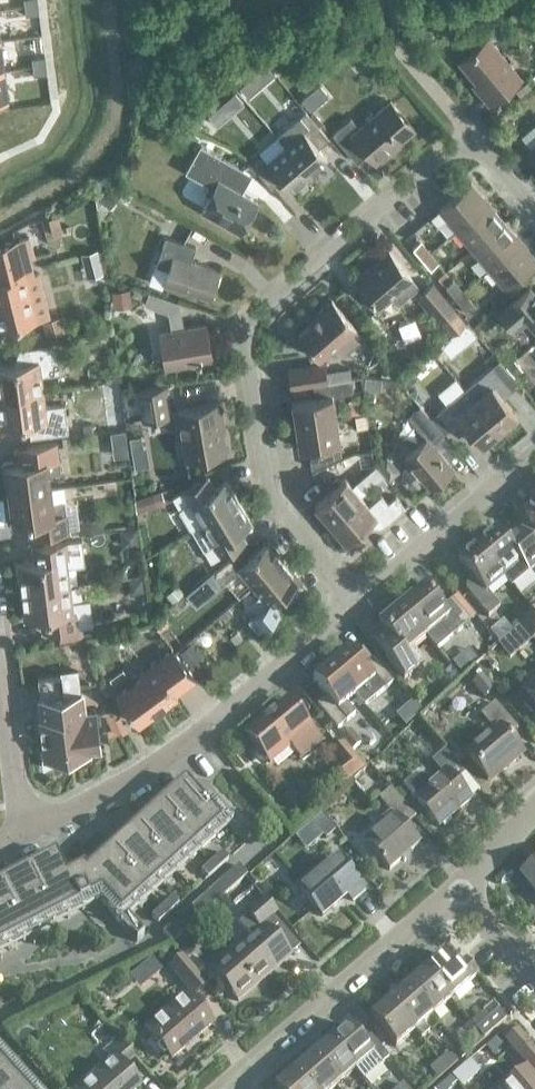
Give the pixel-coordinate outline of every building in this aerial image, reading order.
[(38,4),(24,6),(25,15),(39,13),(38,4)] [(489,104),(520,78),(486,37),(459,60),(482,88),(478,91),(489,104)] [(45,55),(31,56),(32,65),(46,64),(45,55)] [(46,64),(32,65),(33,75),(47,73),(46,64)] [(390,148),(414,128),(390,101),(359,128),(350,117),(332,133),(356,162),(367,152),(376,163),(391,150),(390,148)] [(329,138),(309,115),(305,111),(276,135),(285,146),(309,173),(327,158),(318,148),(329,138)] [(240,232),(257,201),(233,187),(243,169),(200,144),(185,171),(208,185),(204,192),(210,195),(201,210),(240,232)] [(309,173),(285,146),(267,161),(262,155),(251,164),(271,187),(282,179),(290,189),(309,173)] [(456,229),(488,202),(471,182),(439,209),(456,229)] [(456,229),(472,249),(504,222),(488,202),(456,229)] [(472,249),(488,268),(520,241),(504,222),(472,249)] [(163,282),(210,298),(219,270),(190,260),(195,246),(166,236),(156,264),(168,268),(163,282)] [(0,244),(0,263),(29,256),(34,254),(29,237),(0,244)] [(413,247),(422,258),(429,252),(420,241),(413,247)] [(488,268),(505,288),(534,262),(534,258),(520,241),(488,268)] [(398,302),(417,286),(388,252),(355,280),(378,307),(392,295),(398,302)] [(438,262),(429,252),(422,258),(431,269),(438,262)] [(0,329),(36,319),(25,276),(33,274),(29,256),(0,263),(0,329)] [(445,286),(457,300),(465,294),(453,280),(445,286)] [(417,294),(450,333),(465,321),(432,282),(417,294)] [(530,286),(498,313),(515,332),(527,322),(534,331),(534,292),(530,286)] [(173,320),(179,302),(140,289),(134,308),(173,320)] [(477,308),(465,294),(457,300),(469,314),(477,308)] [(319,317),(298,334),(319,359),(336,344),(344,353),(364,337),(356,328),(332,300),(316,313),(319,317)] [(61,316),(42,321),(45,335),(65,330),(61,316)] [(165,367),(212,359),(206,323),(159,331),(165,367)] [(42,390),(40,375),(60,372),(56,344),(19,349),(21,364),(0,366),(0,396),(42,390)] [(325,363),(287,369),(290,387),(322,382),(328,381),(325,363)] [(483,391),(474,399),(499,429),(517,414),(502,397),(512,389),(492,365),(474,380),(483,391)] [(296,424),(336,418),(334,406),(345,404),(343,394),(354,392),(351,378),(328,381),(322,382),(324,395),(292,400),(296,424)] [(143,419),(170,415),(164,386),(138,390),(143,419)] [(68,432),(64,403),(44,406),(42,390),(0,396),(0,425),(28,422),(30,437),(68,432)] [(499,429),(474,399),(464,407),(455,397),(437,412),(457,436),(466,427),(481,444),(499,429)] [(186,459),(225,452),(220,419),(222,418),(219,401),(175,409),(180,436),(182,436),(186,459)] [(443,432),(420,405),(407,415),(425,437),(404,454),(431,486),(453,468),(431,442),(443,432)] [(365,411),(354,412),(356,428),(367,427),(365,411)] [(339,442),(336,418),(296,424),(299,448),(339,442)] [(8,494),(51,488),(49,474),(61,473),(57,442),(16,447),(18,463),(13,464),(13,461),(4,462),(1,466),(4,483),(7,483),(8,494)] [(315,503),(330,522),(361,496),(360,495),(374,484),(383,476),(384,475),(375,465),(352,485),(345,477),(315,503)] [(383,476),(374,484),(381,492),(390,484),(383,476)] [(192,529),(239,501),(226,480),(206,492),(199,481),(172,497),(192,529)] [(51,488),(8,494),(9,504),(7,505),(9,522),(13,525),(21,524),(21,521),(29,520),(31,536),(69,531),(65,500),(53,502),(51,488)] [(152,494),(134,500),(136,512),(156,505),(152,494)] [(361,496),(330,522),(346,540),(373,517),(382,527),(405,507),(396,496),(388,502),(381,495),(369,505),(361,496)] [(529,499),(534,506),(524,515),(534,527),(534,495),(529,499)] [(192,529),(204,549),(211,561),(238,545),(231,534),(251,522),(239,501),(192,529)] [(102,518),(77,521),(79,534),(104,530),(102,518)] [(504,578),(521,563),(528,572),(534,566),(534,557),(522,542),(512,550),(494,529),(476,544),(504,578)] [(85,564),(82,539),(32,545),(34,560),(17,562),(21,591),(69,584),(67,567),(85,564)] [(253,586),(285,560),(269,541),(243,563),(235,552),(210,573),(220,585),(239,569),(253,586)] [(504,578),(476,544),(457,559),(475,581),(465,590),(488,617),(499,608),(486,592),(504,578)] [(285,560),(253,586),(261,596),(254,602),(254,606),(259,612),(250,620),(258,630),(283,610),(274,599),(300,578),(285,560)] [(69,584),(21,591),(24,619),(41,617),(43,631),(93,625),(89,599),(72,602),(69,584)] [(423,588),(401,607),(425,636),(439,625),(450,638),(469,622),(451,600),(440,610),(423,588)] [(412,648),(425,636),(401,607),(378,625),(381,629),(369,639),(404,679),(424,662),(412,648)] [(519,626),(531,639),(534,636),(534,612),(519,626)] [(163,615),(153,623),(160,631),(170,623),(163,615)] [(486,630),(498,644),(505,637),(494,623),(486,630)] [(138,724),(178,695),(176,693),(197,679),(172,648),(140,671),(143,675),(116,695),(138,724)] [(349,650),(330,665),(356,695),(366,687),(375,698),(393,683),(373,659),(363,667),(349,650)] [(356,695),(330,665),(312,680),(327,698),(317,706),(337,730),(355,715),(346,704),(356,695)] [(471,684),(482,698),(493,689),(482,675),(471,684)] [(526,694),(529,697),(523,702),(534,716),(534,685),(526,694)] [(44,767),(61,759),(61,756),(89,752),(89,749),(100,748),(95,712),(84,714),(81,693),(40,698),(42,719),(40,719),(44,748),(41,749),(44,767)] [(247,736),(256,747),(255,752),(255,756),(258,759),(262,760),(267,760),(269,763),(290,745),(301,757),(319,742),(286,702),(247,736)] [(503,771),(523,755),(509,738),(518,730),(495,704),(480,716),(494,732),(467,755),(488,780),(501,768),(503,771)] [(364,768),(344,744),(330,755),(338,765),(328,774),(339,788),(364,768)] [(404,785),(439,827),(471,799),(455,782),(464,774),(444,751),(430,763),(442,776),(432,785),(424,776),(414,776),(404,785)] [(93,897),(103,891),(122,912),(221,822),(184,781),(174,790),(160,803),(149,813),(135,825),(124,835),(111,848),(100,857),(86,870),(82,867),(80,868),(68,879),(66,875),(55,854),(8,878),(0,882),(0,945),(93,897)] [(365,844),(389,871),(419,844),(404,827),(414,818),(389,790),(378,800),(394,818),(365,844)] [(207,878),(227,860),(221,853),(201,871),(207,878)] [(353,901),(366,890),(339,859),(301,892),(322,916),(347,894),(353,901)] [(520,874),(534,891),(534,862),(520,874)] [(238,866),(163,933),(171,943),(247,876),(238,866)] [(157,923),(178,905),(172,898),(151,916),(157,923)] [(265,900),(248,914),(249,914),(239,922),(253,939),(213,973),(237,1001),(289,956),(276,941),(288,932),(272,914),(274,911),(265,900)] [(425,970),(450,999),(468,983),(467,982),(476,975),(464,961),(455,968),(443,954),(425,970)] [(193,996),(205,985),(182,958),(169,969),(193,996)] [(150,962),(128,981),(138,992),(160,973),(150,962)] [(406,986),(431,1015),(450,999),(425,970),(406,986)] [(431,1015),(406,986),(388,1002),(413,1031),(431,1015)] [(171,1058),(211,1024),(186,996),(147,1030),(171,1058)] [(413,1031),(388,1002),(370,1017),(395,1046),(413,1031)] [(491,1004),(470,1023),(484,1039),(506,1020),(491,1004)] [(484,1039),(470,1023),(459,1032),(474,1049),(484,1039)] [(329,1040),(354,1070),(373,1054),(347,1024),(329,1040)] [(534,1075),(534,1054),(517,1032),(505,1042),(526,1068),(501,1088),(534,1088),(534,1077),(534,1076),(534,1075)] [(79,1088),(137,1088),(140,1086),(130,1075),(141,1066),(118,1039),(102,1053),(110,1062),(79,1088)] [(354,1070),(329,1040),(311,1056),(336,1086),(354,1070)] [(448,1053),(438,1061),(447,1072),(457,1063),(448,1053)] [(311,1056),(293,1071),(308,1088),(332,1088),(336,1086),(311,1056)] [(447,1072),(438,1061),(428,1070),(437,1080),(447,1072)] [(7,1069),(0,1062),(0,1088),(25,1088),(7,1069)] [(293,1071),(274,1087),(275,1088),(308,1088),(293,1071)] [(438,1088),(454,1088),(458,1085),(451,1077),(438,1088)]
